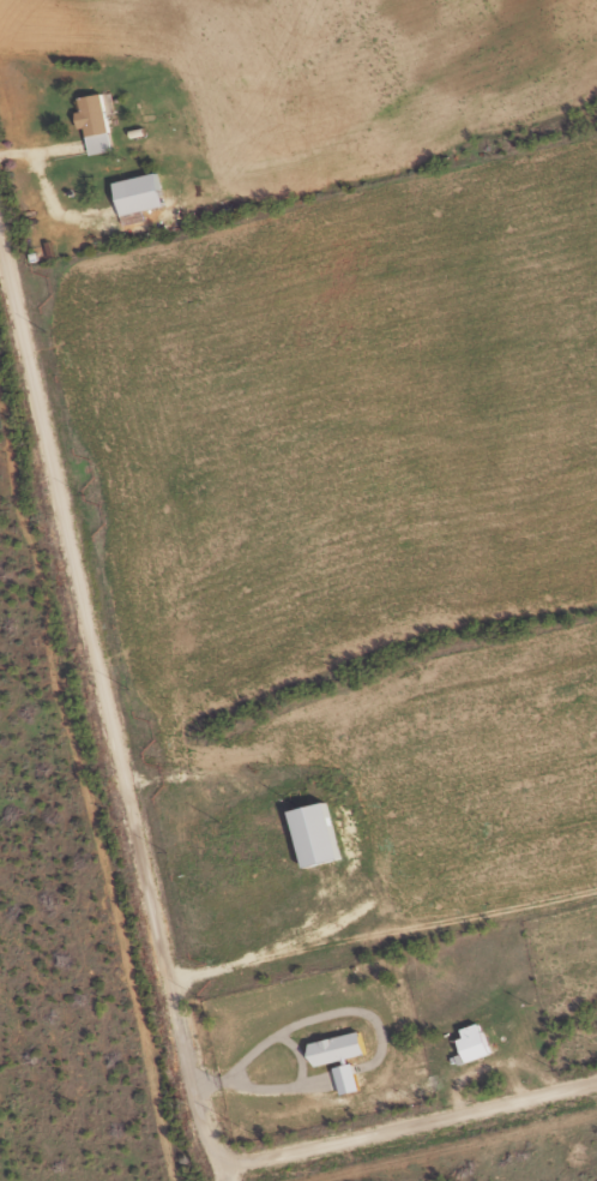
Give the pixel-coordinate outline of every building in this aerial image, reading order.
[(87,154),(111,150),(104,112),(113,110),(109,90),(75,96),(78,111),(72,112),(74,127),(81,125),(87,154)] [(116,215),(159,205),(152,171),(109,181),(116,215)] [(284,810),(298,867),(338,857),(324,800),(284,810)] [(485,1056),(478,1023),(454,1028),(460,1053),(449,1056),(450,1063),(485,1056)] [(309,1067),(361,1054),(354,1030),(303,1044),(309,1067)] [(356,1090),(349,1062),(329,1066),(337,1094),(356,1090)]
